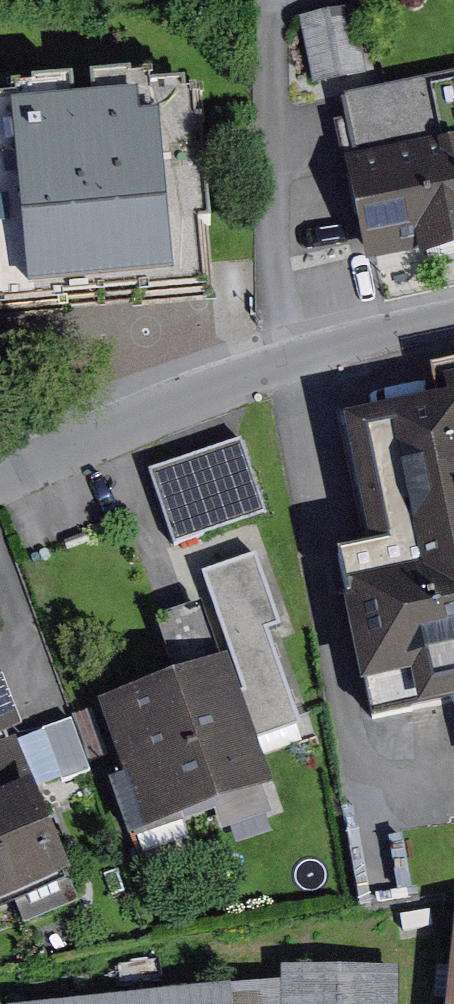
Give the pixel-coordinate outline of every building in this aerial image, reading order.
[(357,5),(306,15),(318,79),(369,69),(357,5)] [(196,82),(0,101),(0,249),(13,247),(18,298),(204,276),(201,226),(224,225),(216,120),(200,123),(196,82)] [(344,105),(375,260),(453,242),(453,84),(344,105)] [(337,422),(367,558),(329,566),(357,694),(410,683),(418,717),(453,709),(453,367),(429,373),(435,400),(337,422)] [(247,441),(154,474),(180,546),(273,514),(247,441)] [(273,793),(224,662),(93,711),(142,842),(273,793)] [(19,738),(28,736),(0,673),(0,747),(19,738)] [(28,736),(52,791),(83,777),(60,722),(28,736)] [(65,880),(30,800),(44,793),(19,738),(0,747),(0,908),(65,880)] [(409,974),(284,968),(283,985),(100,1003),(408,1003),(409,974)]
